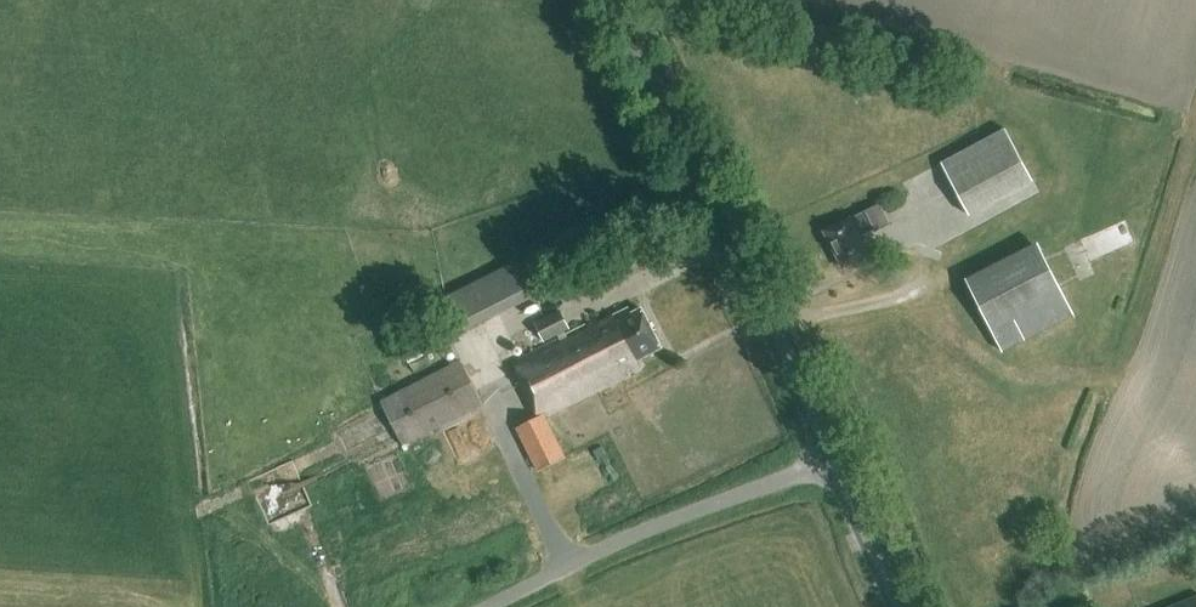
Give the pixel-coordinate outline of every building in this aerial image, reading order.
[(969,217),(1035,182),(1006,129),(941,163),(969,217)] [(874,233),(889,225),(878,204),(824,232),(842,269),(867,256),(858,238),(873,230),(874,233)] [(1001,352),(1073,315),(1040,251),(970,288),(1001,352)] [(535,298),(517,262),(445,299),(464,335),(535,298)] [(660,349),(641,310),(630,315),(627,310),(586,331),(584,327),(564,337),(562,333),(568,330),(559,312),(533,325),(542,343),(561,333),(564,337),(512,363),(522,384),(520,385),(537,418),(516,429),(538,472),(564,459),(544,418),(640,370),(635,362),(660,349)] [(403,446),(482,405),(460,362),(381,403),(403,446)] [(269,522),(312,505),(294,460),(252,477),(269,522)] [(271,521),(275,532),(315,519),(312,509),(271,521)] [(1174,606),(1195,606),(1195,598),(1174,606)]
